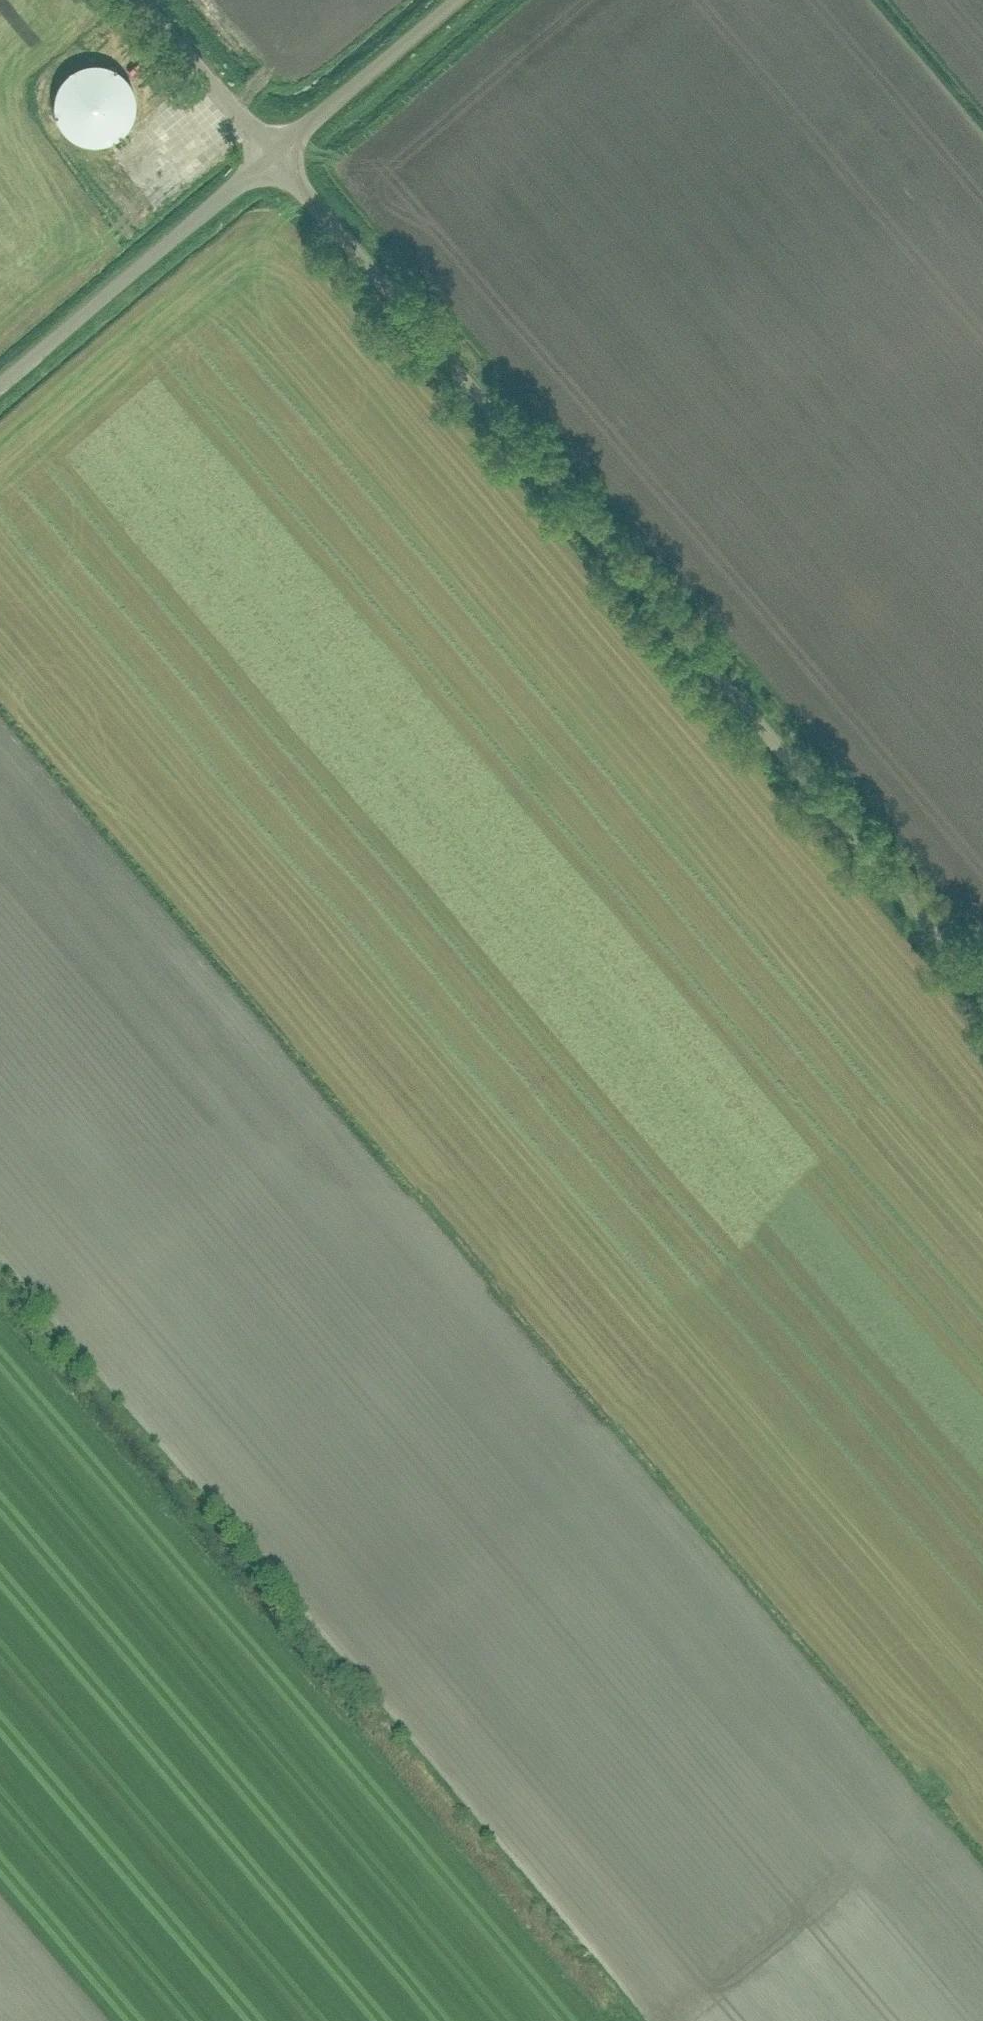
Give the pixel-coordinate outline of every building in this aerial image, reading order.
[(123,130),(130,120),(134,109),(135,97),(132,86),(126,76),(118,68),(108,63),(97,60),(85,61),(75,65),(65,72),(59,82),(55,92),(54,104),(56,115),(62,125),(70,134),(80,139),(91,142),(103,141),(114,137),(123,130)]
